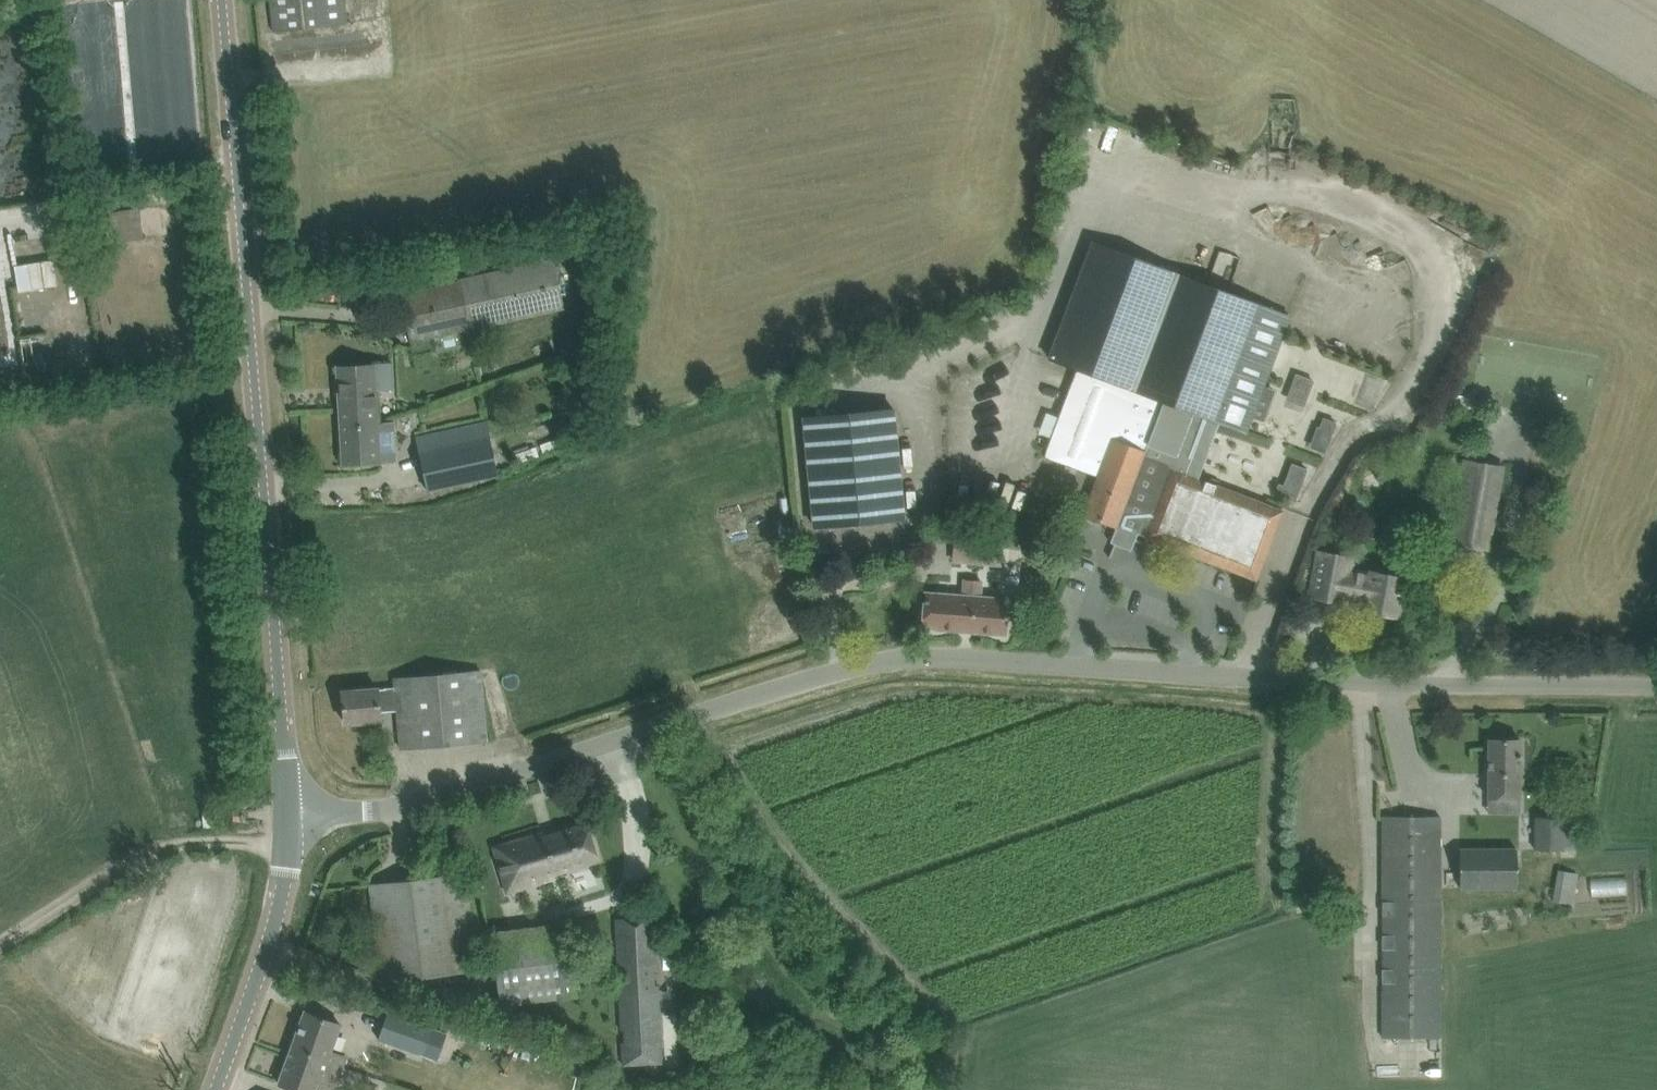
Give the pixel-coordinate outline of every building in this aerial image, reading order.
[(295,28),(320,25),(346,22),(344,0),(270,0),(273,31),(295,28)] [(139,207),(118,208),(122,241),(141,239),(139,207)] [(1077,370),(1043,457),(1077,469),(1093,475),(1099,477),(1085,514),(1098,519),(1144,537),(1226,569),(1256,579),(1283,510),(1199,478),(1219,423),(1246,433),(1288,313),(1093,239),(1048,359),(1074,369),(1077,370)] [(1347,253),(1354,268),(1373,259),(1367,245),(1347,253)] [(400,293),(410,340),(411,340),(414,356),(417,370),(434,367),(431,352),(427,336),(469,327),(469,329),(564,308),(553,258),(421,289),(400,293)] [(1391,312),(1401,293),(1378,280),(1367,299),(1391,312)] [(378,425),(378,422),(376,390),(392,389),(391,363),(336,366),(340,427),(378,425)] [(1368,373),(1362,389),(1378,395),(1384,379),(1368,373)] [(1003,403),(1006,413),(1025,408),(1022,397),(1003,403)] [(893,408),(804,417),(815,527),(904,518),(893,408)] [(1323,419),(1320,427),(1332,432),(1335,424),(1323,419)] [(395,421),(378,422),(378,425),(340,427),(342,464),(398,461),(395,421)] [(416,437),(418,450),(424,479),(427,490),(497,475),(485,422),(416,437)] [(1486,547),(1490,525),(1500,467),(1466,461),(1456,519),(1452,541),(1486,547)] [(1279,484),(1275,494),(1294,501),(1307,469),(1292,464),(1284,486),(1279,484)] [(423,490),(408,496),(412,506),(427,501),(423,490)] [(1019,517),(1018,527),(1035,528),(1035,519),(1019,517)] [(1001,563),(1004,538),(960,534),(957,559),(1001,563)] [(1396,616),(1400,594),(1403,578),(1372,572),(1371,577),(1347,573),(1349,558),(1320,553),(1315,574),(1311,595),(1341,601),(1342,597),(1366,601),(1365,610),(1375,611),(1375,614),(1385,616),(1386,614),(1396,616)] [(760,571),(776,569),(775,556),(758,558),(760,571)] [(1005,633),(1007,611),(1008,594),(983,593),(984,580),(967,578),(966,591),(926,588),(925,605),(923,627),(1005,633)] [(440,676),(394,681),(395,688),(377,689),(377,688),(342,691),(345,723),(380,720),(380,711),(397,710),(400,748),(487,740),(485,718),(481,673),(440,676)] [(1488,740),(1488,798),(1520,797),(1520,740),(1488,740)] [(1535,814),(1534,848),(1578,850),(1578,815),(1535,814)] [(1382,1037),(1439,1037),(1440,860),(1440,816),(1383,816),(1382,837),(1382,860),(1382,1037)] [(551,870),(552,874),(596,860),(586,824),(543,837),(541,833),(493,847),(494,848),(507,891),(543,881),(541,873),(551,870)] [(1515,849),(1460,850),(1460,887),(1516,886),(1515,849)] [(467,873),(369,885),(381,982),(479,970),(467,873)] [(1561,907),(1580,910),(1586,876),(1567,873),(1561,907)] [(653,911),(635,912),(636,917),(616,918),(623,1063),(661,1061),(653,911)] [(491,931),(501,1003),(575,994),(566,922),(491,931)] [(304,1012),(291,1048),(342,1066),(346,1057),(331,1051),(340,1024),(304,1012)] [(388,1012),(378,1039),(423,1055),(433,1028),(388,1012)] [(291,1048),(278,1083),(298,1089),(334,1089),(342,1066),(291,1048)]
